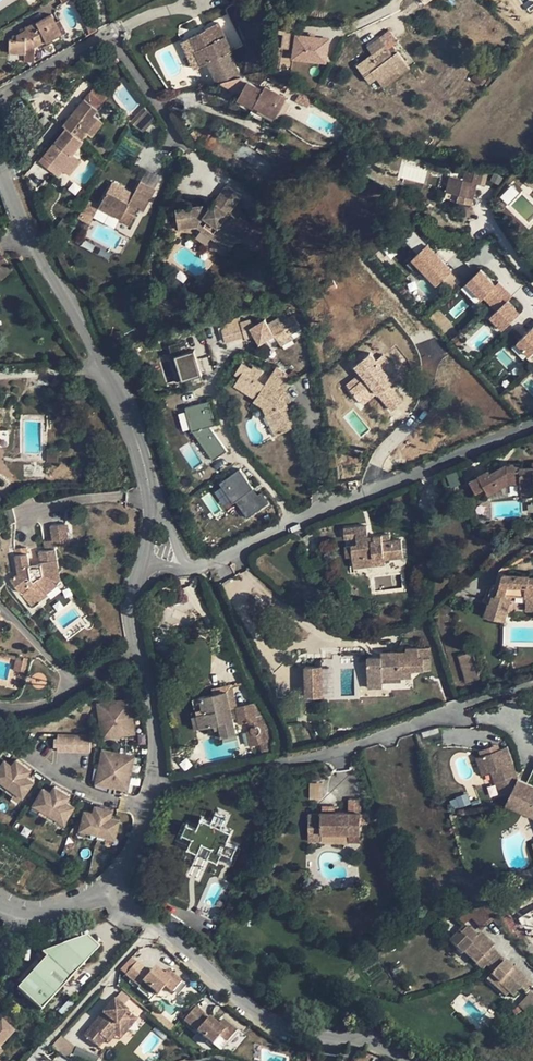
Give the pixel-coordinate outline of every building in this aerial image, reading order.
[(78,12),(79,12),(85,8),(80,0),(72,0),(78,12)] [(96,28),(85,8),(79,12),(89,32),(96,28)] [(10,39),(9,53),(25,53),(35,53),(36,46),(47,41),(48,42),(66,32),(60,20),(56,23),(51,14),(26,27),(25,27),(20,30),(21,33),(17,35),(17,39),(13,39),(10,39)] [(206,30),(190,38),(202,66),(209,63),(217,83),(221,82),(240,77),(229,53),(232,52),(218,23),(205,29),(206,30)] [(280,60),(291,60),(292,33),(281,33),(280,60)] [(293,57),(294,58),(305,59),(326,63),(329,39),(297,34),(293,57)] [(190,38),(182,42),(194,69),(202,66),(190,38)] [(373,55),(357,66),(369,83),(377,77),(381,83),(398,70),(394,66),(404,59),(398,51),(393,55),(389,49),(380,38),(368,48),(373,55)] [(398,51),(393,46),(389,49),(393,55),(398,51)] [(110,49),(104,57),(111,70),(120,64),(113,52),(110,49)] [(305,59),(294,58),(293,65),(304,66),(305,59)] [(404,59),(394,66),(398,70),(401,74),(410,67),(404,59)] [(209,63),(202,66),(211,84),(217,83),(209,63)] [(398,70),(381,83),(384,87),(401,74),(398,70)] [(240,77),(221,82),(241,94),(238,99),(254,106),(254,105),(275,117),(286,98),(265,86),(263,90),(240,77)] [(72,114),(63,125),(67,128),(82,140),(87,133),(99,119),(94,115),(108,97),(95,87),(78,107),(83,112),(80,117),(77,114),(75,117),(72,114)] [(299,94),(295,101),(308,107),(309,106),(312,101),(299,94)] [(78,107),(72,114),(75,117),(77,114),(80,117),(83,112),(78,107)] [(154,120),(145,108),(131,123),(142,132),(154,120)] [(103,122),(99,119),(87,133),(92,137),(103,122)] [(82,140),(67,128),(40,161),(59,176),(64,169),(75,156),(73,155),(84,141),(82,140)] [(248,139),(244,143),(253,150),(257,145),(248,139)] [(79,160),(75,156),(64,169),(69,172),(79,160)] [(405,159),(399,174),(424,185),(431,170),(405,159)] [(466,168),(463,180),(477,183),(482,185),(485,170),(471,167),(470,169),(466,168)] [(463,180),(450,177),(447,191),(473,198),(477,183),(463,180)] [(113,182),(100,205),(116,214),(121,217),(120,220),(130,224),(135,215),(134,214),(131,213),(134,207),(137,209),(143,212),(155,189),(141,181),(134,194),(113,182)] [(175,208),(177,221),(184,220),(185,229),(202,227),(196,235),(207,243),(212,238),(216,232),(234,246),(237,241),(242,241),(244,238),(254,245),(262,234),(251,225),(232,213),(240,197),(223,185),(212,203),(175,208)] [(506,204),(519,192),(512,185),(499,196),(506,204)] [(116,214),(100,205),(96,212),(112,221),(116,214)] [(254,221),(251,225),(262,234),(266,229),(254,221)] [(212,238),(230,251),(234,246),(216,232),(212,238)] [(244,238),(242,241),(252,248),(254,245),(244,238)] [(426,246),(413,259),(436,283),(450,271),(426,246)] [(4,258),(0,261),(0,277),(2,280),(14,270),(4,258)] [(419,265),(413,259),(407,264),(413,270),(419,265)] [(467,282),(474,289),(482,297),(483,296),(496,309),(490,315),(502,328),(518,313),(506,300),(511,296),(498,282),(495,285),(481,269),(467,282)] [(276,278),(279,285),(291,280),(288,273),(276,278)] [(337,288),(333,279),(318,287),(322,295),(337,288)] [(474,289),(467,282),(462,287),(468,294),(474,289)] [(222,326),(223,329),(219,330),(223,342),(245,337),(245,339),(256,336),(261,343),(277,334),(282,344),(294,337),(292,332),(301,327),(293,314),(281,321),(280,319),(268,325),(264,319),(250,327),(249,321),(239,323),(238,316),(224,319),(222,326)] [(502,328),(496,321),(490,326),(496,333),(502,328)] [(523,348),(528,354),(532,349),(532,327),(517,341),(523,348)] [(523,348),(517,341),(511,347),(517,353),(523,348)] [(193,350),(174,356),(182,381),(201,376),(193,350)] [(133,351),(126,356),(135,366),(141,361),(133,351)] [(377,392),(392,410),(402,402),(389,386),(394,382),(389,376),(395,370),(383,356),(377,360),(370,353),(355,365),(362,373),(366,378),(353,389),(351,390),(359,400),(374,388),(377,392)] [(280,362),(273,372),(288,382),(292,377),(293,378),(298,376),(294,371),(280,362)] [(234,384),(256,398),(254,401),(263,406),(267,415),(272,412),(283,433),(297,425),(283,398),(287,395),(286,392),(284,391),(289,383),(288,382),(273,372),(264,385),(257,381),(262,372),(253,367),(251,369),(242,363),(235,373),(240,376),(234,384)] [(362,373),(349,384),(353,389),(366,378),(362,373)] [(374,388),(359,400),(362,404),(377,392),(374,388)] [(208,401),(184,407),(190,431),(206,427),(213,426),(208,401)] [(267,415),(265,416),(276,436),(283,433),(272,412),(267,415)] [(190,431),(211,460),(224,451),(206,427),(190,431)] [(470,480),(477,492),(485,488),(488,493),(499,487),(496,481),(508,475),(508,482),(520,482),(520,489),(532,488),(532,462),(532,467),(520,467),(520,463),(507,464),(507,467),(500,472),(498,469),(490,473),(488,470),(478,475),(470,480)] [(507,464),(498,469),(500,472),(507,467),(507,464)] [(237,470),(218,482),(231,502),(234,500),(251,489),(237,470)] [(508,475),(496,481),(499,487),(508,482),(508,475)] [(313,481),(308,483),(311,491),(317,489),(313,481)] [(520,489),(521,497),(532,496),(532,488),(520,489)] [(251,489),(234,500),(246,517),(267,504),(260,493),(255,496),(251,489)] [(0,511),(0,523),(1,529),(16,521),(12,504),(0,511)] [(53,539),(54,546),(55,546),(69,543),(66,523),(50,525),(53,539)] [(366,525),(344,528),(345,539),(356,538),(357,544),(351,545),(352,554),(353,562),(384,559),(403,556),(401,539),(390,540),(389,534),(382,535),(373,536),(368,536),(366,525)] [(45,550),(56,548),(55,546),(54,546),(53,539),(43,541),(45,550)] [(27,548),(14,550),(18,574),(16,575),(10,579),(31,605),(47,593),(43,589),(50,583),(58,581),(54,559),(56,548),(45,550),(39,551),(41,564),(38,564),(29,565),(27,548)] [(385,564),(353,566),(354,576),(385,572),(385,564)] [(529,577),(529,576),(502,574),(499,584),(496,597),(492,596),(490,603),(489,602),(485,615),(504,621),(507,610),(501,606),(503,600),(510,602),(511,595),(517,596),(517,592),(527,592),(526,597),(526,602),(532,602),(532,578),(529,577)] [(174,580),(161,585),(164,594),(177,590),(174,580)] [(43,589),(47,593),(59,583),(58,581),(50,583),(43,589)] [(496,597),(499,584),(495,585),(492,585),(490,590),(489,595),(492,596),(496,597)] [(489,602),(490,603),(492,596),(489,595),(490,590),(487,589),(483,601),(489,602)] [(503,600),(501,606),(507,610),(510,602),(503,600)] [(406,650),(381,651),(381,656),(367,656),(368,688),(383,688),(382,682),(382,678),(400,678),(412,677),(412,671),(424,671),(424,670),(423,658),(423,656),(418,657),(418,647),(406,647),(406,650)] [(480,678),(472,652),(458,656),(466,682),(480,678)] [(432,670),(431,658),(423,658),(424,670),(432,670)] [(25,662),(17,660),(15,670),(23,672),(25,662)] [(227,691),(231,708),(235,707),(235,706),(236,706),(237,706),(232,684),(212,689),(213,694),(227,691)] [(305,698),(311,694),(308,687),(301,691),(305,698)] [(213,694),(201,697),(204,713),(198,715),(200,726),(214,723),(219,722),(222,736),(236,732),(231,708),(227,691),(213,694)] [(311,694),(305,698),(309,705),(315,701),(311,694)] [(204,713),(201,697),(193,699),(197,715),(198,715),(204,713)] [(132,733),(131,727),(134,727),(130,705),(128,706),(127,700),(97,704),(103,738),(132,733)] [(258,733),(260,743),(274,740),(273,734),(270,726),(258,701),(237,706),(236,706),(240,724),(248,721),(251,730),(251,731),(252,732),(253,733),(254,734),(255,734),(257,734),(258,733)] [(200,726),(198,715),(197,715),(192,716),(194,728),(200,726)] [(219,722),(214,723),(216,737),(222,736),(219,722)] [(250,746),(260,743),(258,733),(257,734),(255,734),(254,734),(253,733),(252,732),(251,731),(251,730),(247,731),(250,746)] [(90,735),(57,734),(57,739),(54,739),(54,747),(57,747),(57,751),(90,752),(90,735)] [(269,743),(261,746),(263,757),(271,755),(269,743)] [(507,746),(481,755),(486,772),(491,770),(495,782),(497,781),(508,798),(518,779),(516,775),(516,774),(507,746)] [(125,789),(126,783),(128,784),(133,762),(131,762),(132,756),(102,750),(96,783),(125,789)] [(486,772),(481,755),(476,757),(482,774),(486,772)] [(12,765),(5,760),(0,766),(0,780),(23,796),(34,781),(27,775),(31,769),(17,759),(12,765)] [(329,769),(311,769),(311,779),(309,779),(309,790),(306,790),(305,804),(308,804),(308,812),(307,812),(307,831),(320,831),(320,833),(348,833),(360,833),(360,823),(367,823),(367,812),(360,812),(360,799),(349,799),(349,812),(339,812),(339,808),(335,808),(335,807),(326,807),(326,790),(328,790),(329,769)] [(518,779),(508,798),(507,801),(532,813),(532,786),(518,779)] [(495,782),(507,801),(508,798),(497,781),(495,782)] [(70,795),(55,785),(51,792),(43,788),(34,804),(65,822),(75,806),(67,801),(70,795)] [(505,804),(532,817),(532,813),(507,801),(505,804)] [(113,810),(96,805),(94,812),(85,810),(80,829),(116,837),(120,819),(111,816),(113,810)] [(212,848),(208,857),(218,861),(222,851),(232,856),(237,846),(227,842),(231,831),(221,827),(225,817),(216,812),(211,822),(202,818),(197,828),(187,824),(182,833),(192,838),(188,848),(198,852),(202,843),(212,848)] [(360,833),(348,833),(348,841),(360,841),(360,833)] [(469,913),(483,929),(494,919),(484,908),(469,913)] [(471,917),(467,913),(459,918),(465,923),(471,917)] [(459,932),(460,933),(467,927),(463,924),(457,931),(459,932)] [(459,932),(452,939),(449,942),(457,950),(461,954),(463,952),(476,964),(482,970),(486,965),(497,954),(491,948),(494,945),(480,933),(477,936),(475,938),(472,935),(474,934),(467,927),(460,933),(459,932)] [(45,958),(17,989),(40,1011),(99,948),(86,937),(41,954),(45,958)] [(449,942),(443,943),(454,953),(457,950),(449,942)] [(497,954),(486,965),(494,972),(487,979),(495,987),(499,983),(509,993),(513,996),(520,989),(524,993),(532,984),(518,971),(517,972),(513,969),(514,967),(513,967),(512,968),(504,960),(497,954)] [(150,974),(137,962),(126,975),(139,986),(143,982),(150,988),(158,995),(164,987),(172,993),(181,982),(167,971),(162,977),(157,972),(155,975),(151,972),(150,974)] [(150,988),(143,982),(139,986),(147,992),(150,988)] [(499,983),(495,987),(505,997),(509,993),(499,983)] [(531,993),(518,1006),(527,1015),(532,1010),(532,995),(531,993)] [(113,1002),(85,1036),(98,1047),(116,1026),(124,1032),(135,1020),(113,1002)] [(195,1007),(184,1021),(213,1045),(220,1037),(227,1043),(236,1032),(222,1019),(217,1025),(211,1021),(209,1024),(206,1021),(208,1018),(195,1007)] [(0,1021),(0,1047),(14,1032),(1,1020),(0,1021)] [(220,1037),(213,1045),(220,1051),(227,1043),(220,1037)]
